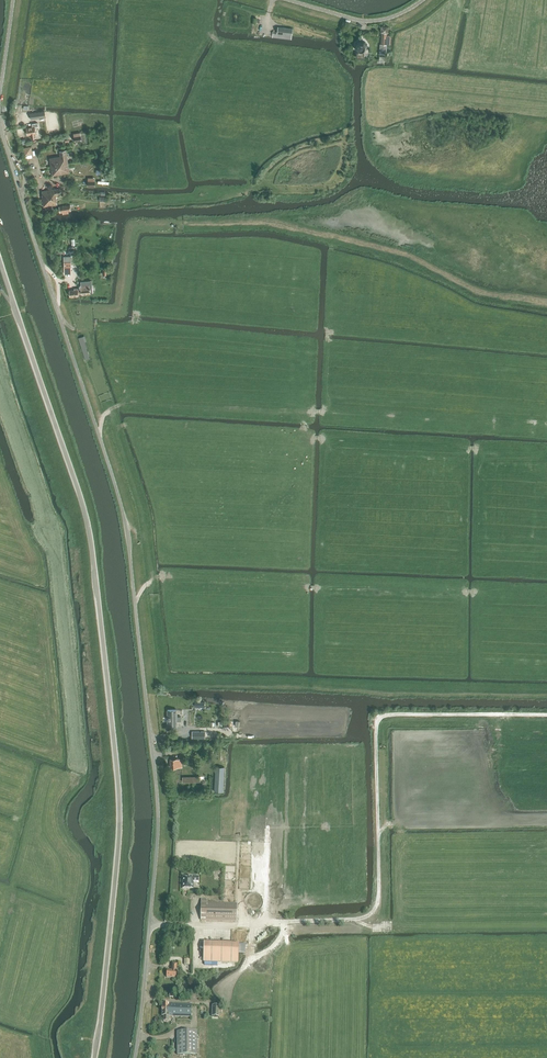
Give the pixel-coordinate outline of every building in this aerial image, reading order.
[(276,34),(276,32),(273,32),(272,38),(291,40),(291,36),(292,29),(278,27),(277,34),(276,34)] [(356,59),(364,59),(364,54),(363,54),(363,52),(367,50),(367,45),(364,41),(359,41),(356,44),(355,49),(358,53),(357,53),(356,59)] [(30,103),(34,76),(21,74),(17,101),(30,103)] [(30,113),(31,120),(45,118),(44,111),(30,113)] [(28,135),(30,134),(31,138),(36,137),(36,134),(35,127),(38,126),(38,123),(32,124),(32,127),(27,128),(28,135)] [(73,134),(75,142),(82,141),(80,133),(73,134)] [(35,152),(34,143),(26,144),(26,152),(35,152)] [(52,171),(53,176),(70,173),(66,150),(59,151),(60,156),(50,158),(52,171)] [(40,195),(42,206),(56,203),(55,195),(59,194),(58,188),(50,189),(40,191),(41,195),(40,195)] [(63,213),(63,215),(69,214),(68,212),(71,211),(70,205),(59,207),(61,213),(63,213)] [(70,234),(71,243),(79,241),(78,233),(70,234)] [(82,294),(90,294),(92,293),(91,281),(80,282),(81,290),(78,290),(77,290),(77,288),(75,289),(75,290),(70,291),(70,297),(78,296),(78,294),(82,293),(82,294)] [(78,338),(85,360),(89,359),(84,342),(86,341),(85,336),(82,337),(78,338)] [(168,727),(177,727),(177,710),(168,710),(168,727)] [(171,768),(182,767),(181,759),(170,759),(171,768)] [(223,792),(224,767),(216,767),(214,791),(223,792)] [(182,870),(173,870),(173,883),(182,884),(182,870)] [(199,882),(199,877),(183,876),(183,888),(193,889),(194,882),(199,882)] [(237,921),(237,903),(207,903),(207,899),(201,899),(201,920),(237,921)] [(239,945),(204,944),(203,963),(239,965),(239,945)] [(276,951),(270,959),(273,962),(280,954),(276,951)] [(167,977),(176,978),(177,964),(172,963),(172,970),(167,970),(167,977)] [(171,1020),(171,1016),(191,1017),(191,1004),(163,1003),(162,1016),(164,1016),(164,1021),(169,1022),(169,1020),(171,1020)] [(204,1023),(203,1039),(206,1039),(206,1043),(210,1043),(211,1032),(215,1032),(215,1024),(204,1023)] [(178,1054),(197,1054),(196,1031),(178,1031),(178,1054)]
